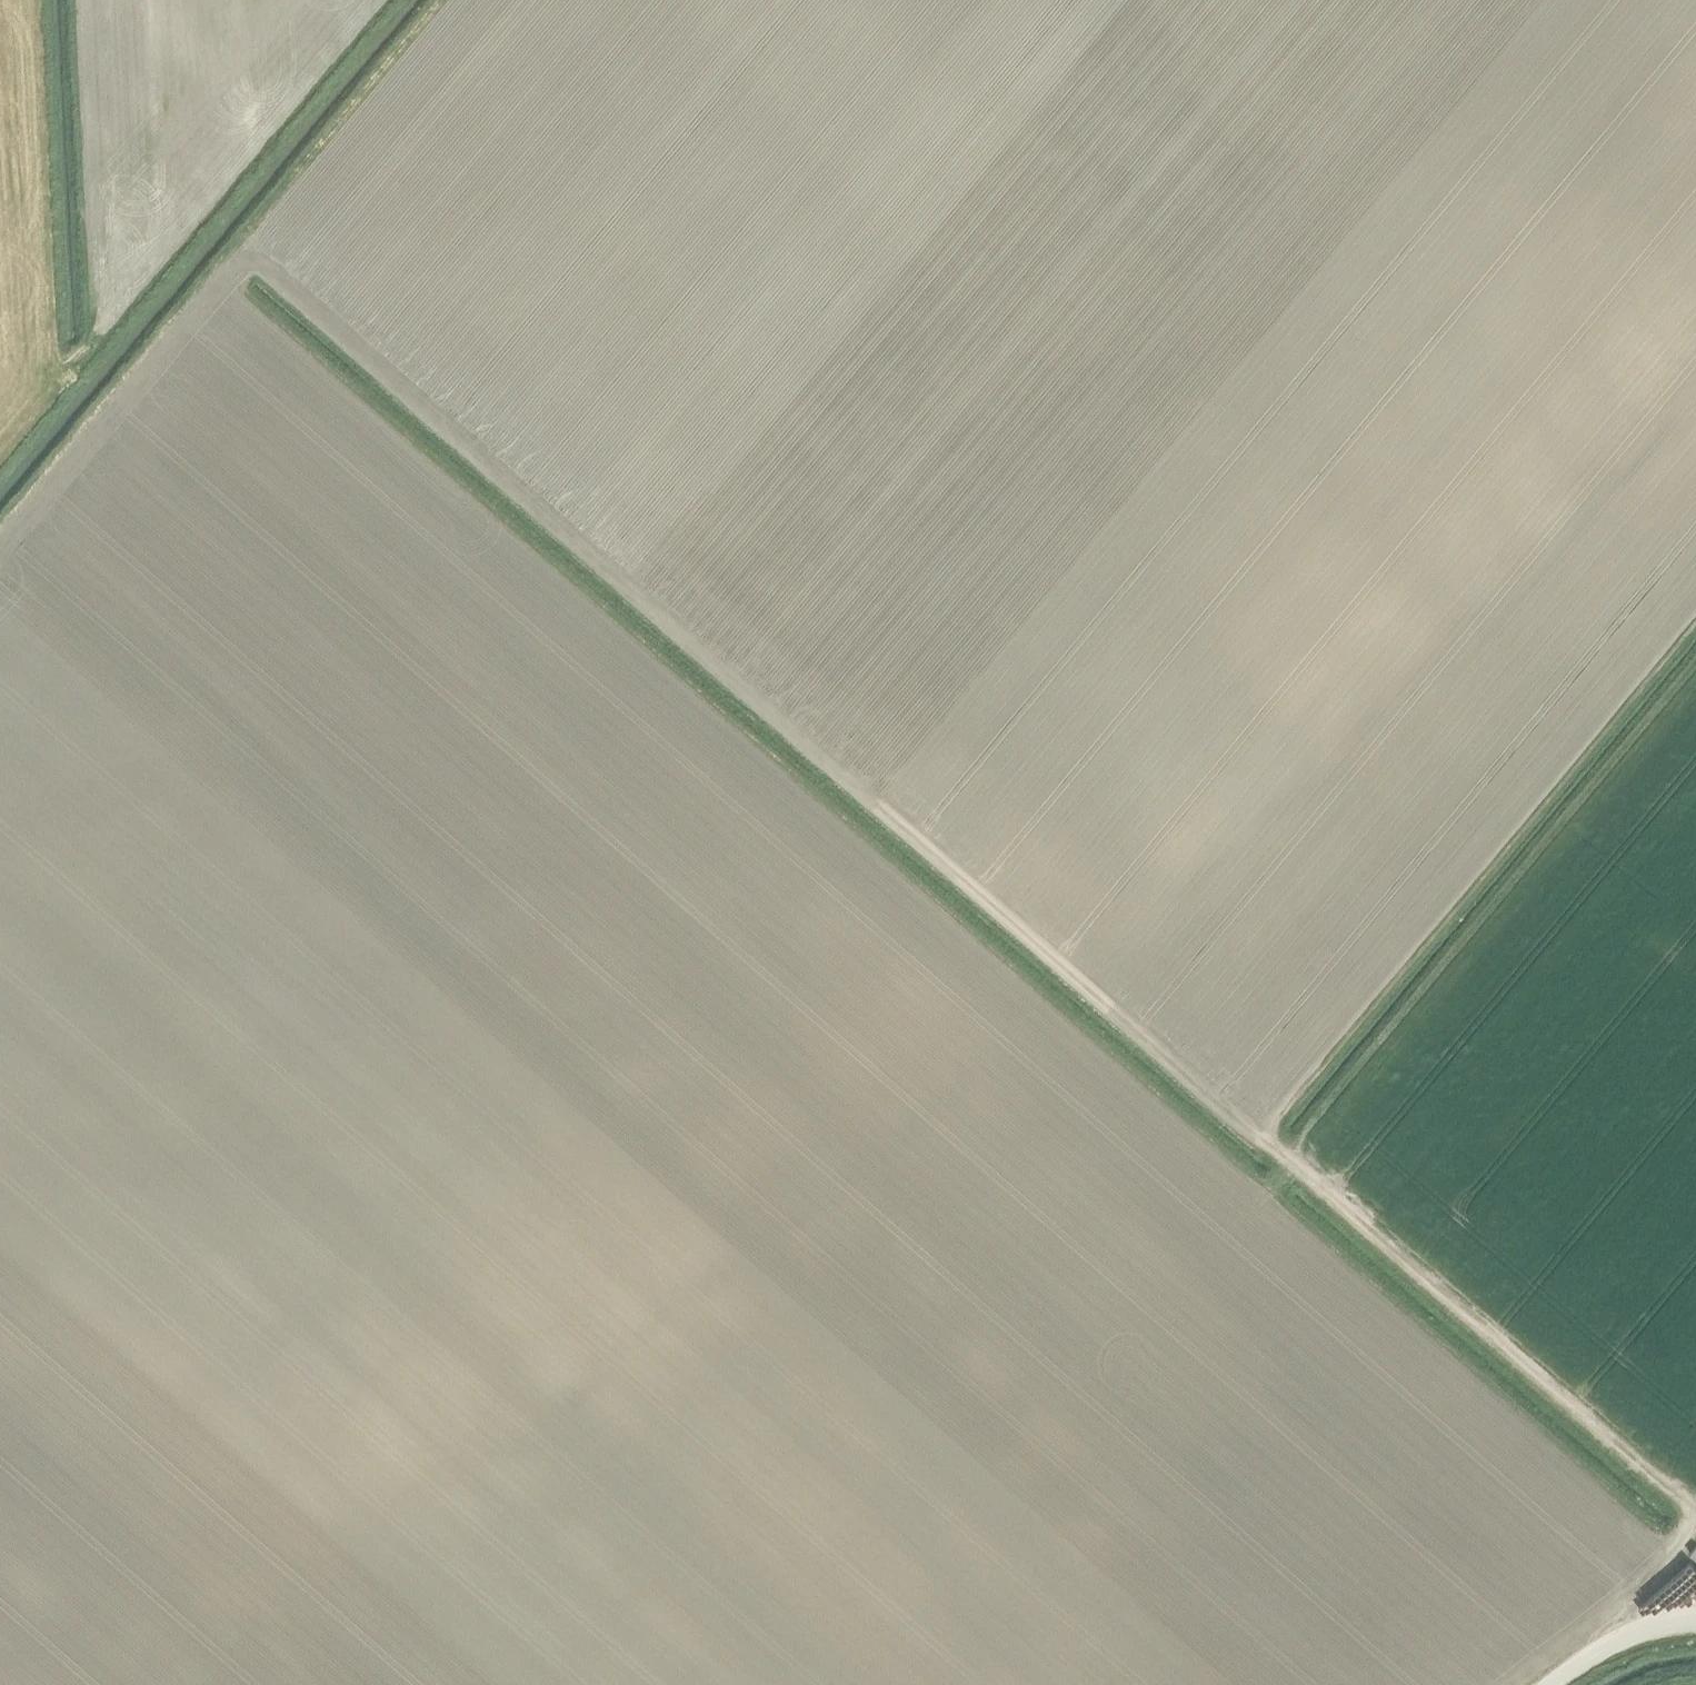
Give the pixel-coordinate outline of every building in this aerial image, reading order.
[(1686,1575),(1695,1586),(1695,1567),(1686,1575)]
